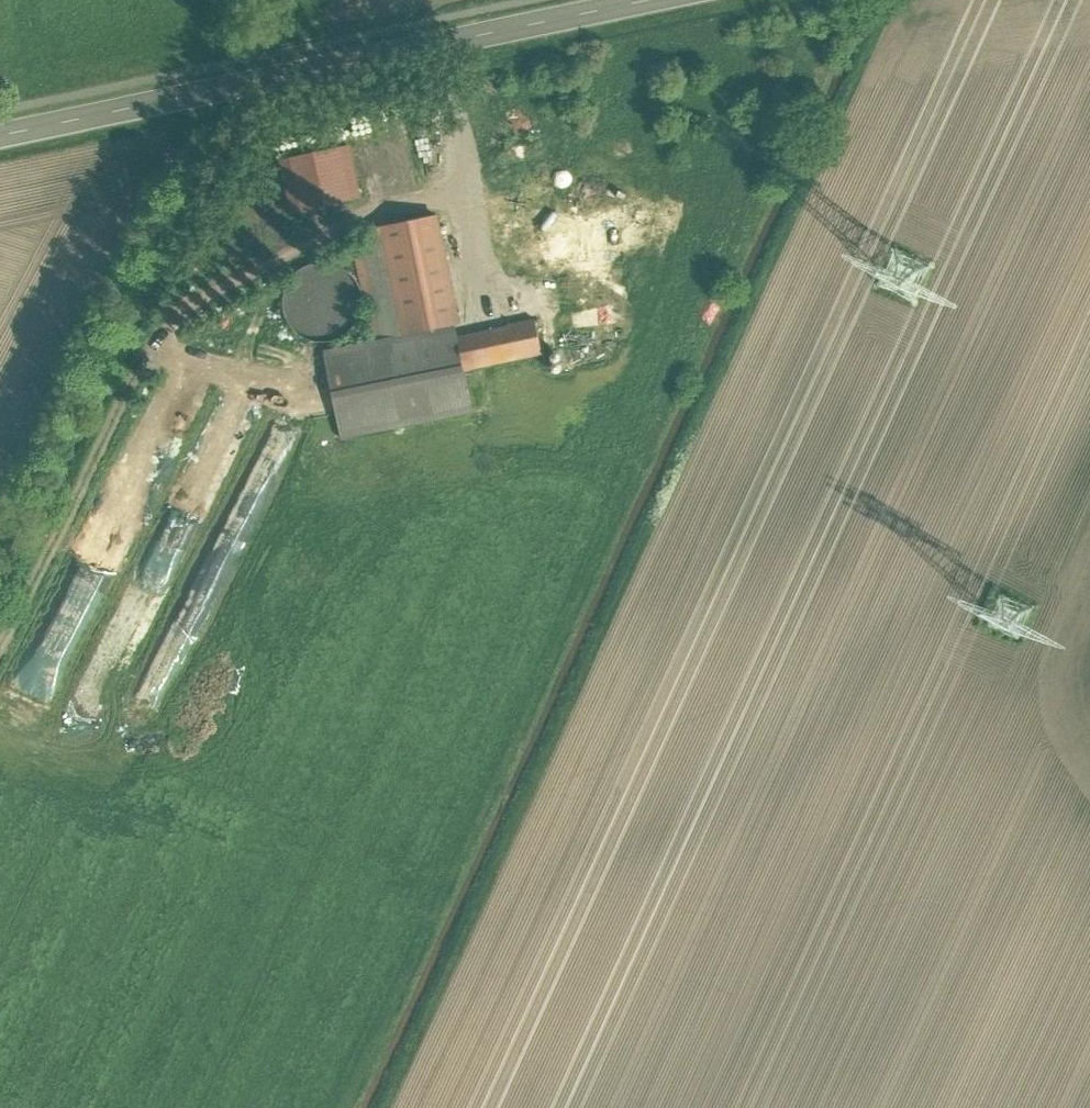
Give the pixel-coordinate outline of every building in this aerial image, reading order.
[(362,155),(364,165),(419,154),(417,144),(362,155)] [(280,156),(290,211),(360,199),(351,145),(280,156)] [(446,211),(356,229),(378,338),(328,348),(346,437),(480,410),(472,370),(636,336),(628,298),(617,300),(592,181),(499,200),(513,269),(548,262),(559,314),(465,333),(462,323),(469,322),(446,211)]
